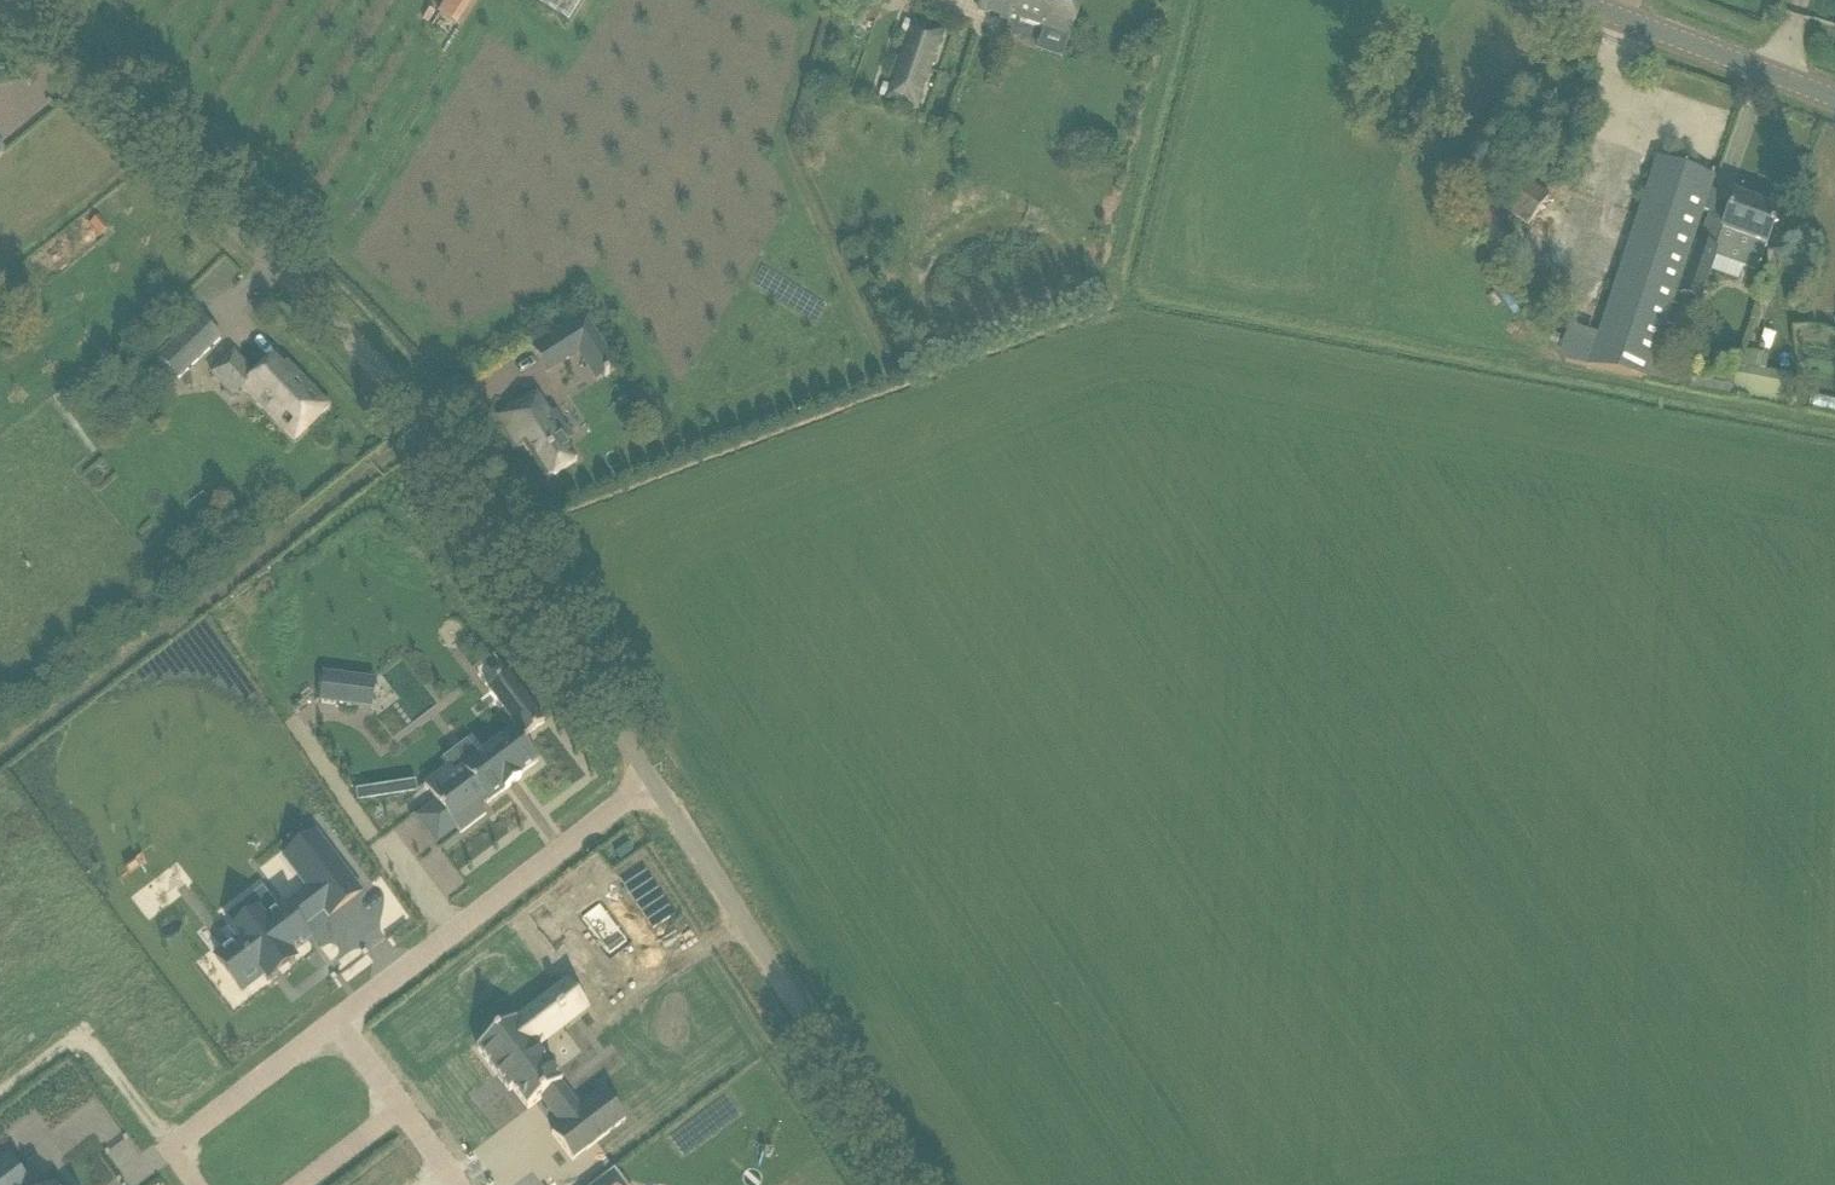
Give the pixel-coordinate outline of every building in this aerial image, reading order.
[(456,23),(470,0),(447,0),(439,14),(456,23)] [(571,23),(585,0),(534,0),(571,23)] [(978,10),(1010,21),(1011,18),(1069,38),(1083,0),(981,0),(978,10)] [(906,21),(901,34),(910,37),(914,24),(906,21)] [(892,88),(888,100),(916,110),(942,33),(914,24),(910,37),(892,88)] [(884,85),(879,98),(888,100),(892,88),(884,85)] [(1553,336),(1550,344),(1559,354),(1565,365),(1647,381),(1713,178),(1657,161),(1602,327),(1594,324),(1590,335),(1569,327),(1564,340),(1553,336)] [(1519,176),(1505,195),(1497,206),(1527,227),(1548,197),(1519,176)] [(1718,250),(1715,260),(1756,275),(1778,214),(1734,198),(1717,244),(1715,249),(1718,250)] [(99,217),(90,225),(99,235),(108,227),(99,217)] [(1700,303),(1715,260),(1718,250),(1715,249),(1696,242),(1677,295),(1700,303)] [(583,315),(555,333),(570,358),(571,358),(579,353),(586,365),(606,352),(583,315)] [(144,372),(162,391),(176,378),(177,379),(219,339),(199,318),(157,358),(158,359),(144,372)] [(311,389),(297,375),(293,379),(273,359),(251,381),(230,359),(234,355),(232,353),(216,369),(211,374),(236,400),(246,391),(277,422),(296,442),(304,434),(330,408),(311,389)] [(1738,368),(1732,397),(1789,409),(1795,379),(1764,373),(1738,368)] [(513,411),(503,417),(521,445),(525,443),(549,480),(580,460),(568,443),(574,440),(557,414),(552,417),(538,395),(523,404),(525,407),(515,413),(513,411)] [(323,674),(319,703),(348,707),(352,678),(323,674)] [(451,768),(425,788),(461,835),(487,815),(479,806),(485,801),(488,805),(505,791),(506,792),(521,780),(519,777),(538,763),(522,741),(544,724),(507,676),(488,690),(519,730),(457,777),(451,768)] [(416,783),(395,786),(397,796),(417,793),(416,783)] [(357,803),(378,799),(376,789),(355,792),(357,803)] [(316,836),(285,860),(309,891),(326,914),(329,917),(360,894),(316,836)] [(610,882),(598,891),(619,919),(631,909),(610,882)] [(237,943),(216,959),(242,993),(264,977),(267,981),(268,983),(273,979),(290,966),(295,962),(294,961),(290,957),(308,943),(300,934),(283,911),(281,909),(278,911),(264,922),(259,915),(237,932),(232,936),(237,943)] [(480,1048),(477,1051),(478,1052),(495,1074),(510,1094),(514,1092),(528,1111),(531,1108),(562,1085),(547,1066),(532,1046),(555,1028),(566,1019),(550,998),(538,1007),(515,1024),(514,1023),(480,1048)] [(604,1094),(551,1134),(572,1162),(625,1121),(604,1094)] [(0,1167),(0,1184),(27,1184),(9,1161),(0,1167)] [(600,1184),(622,1184),(614,1174),(600,1184)]
